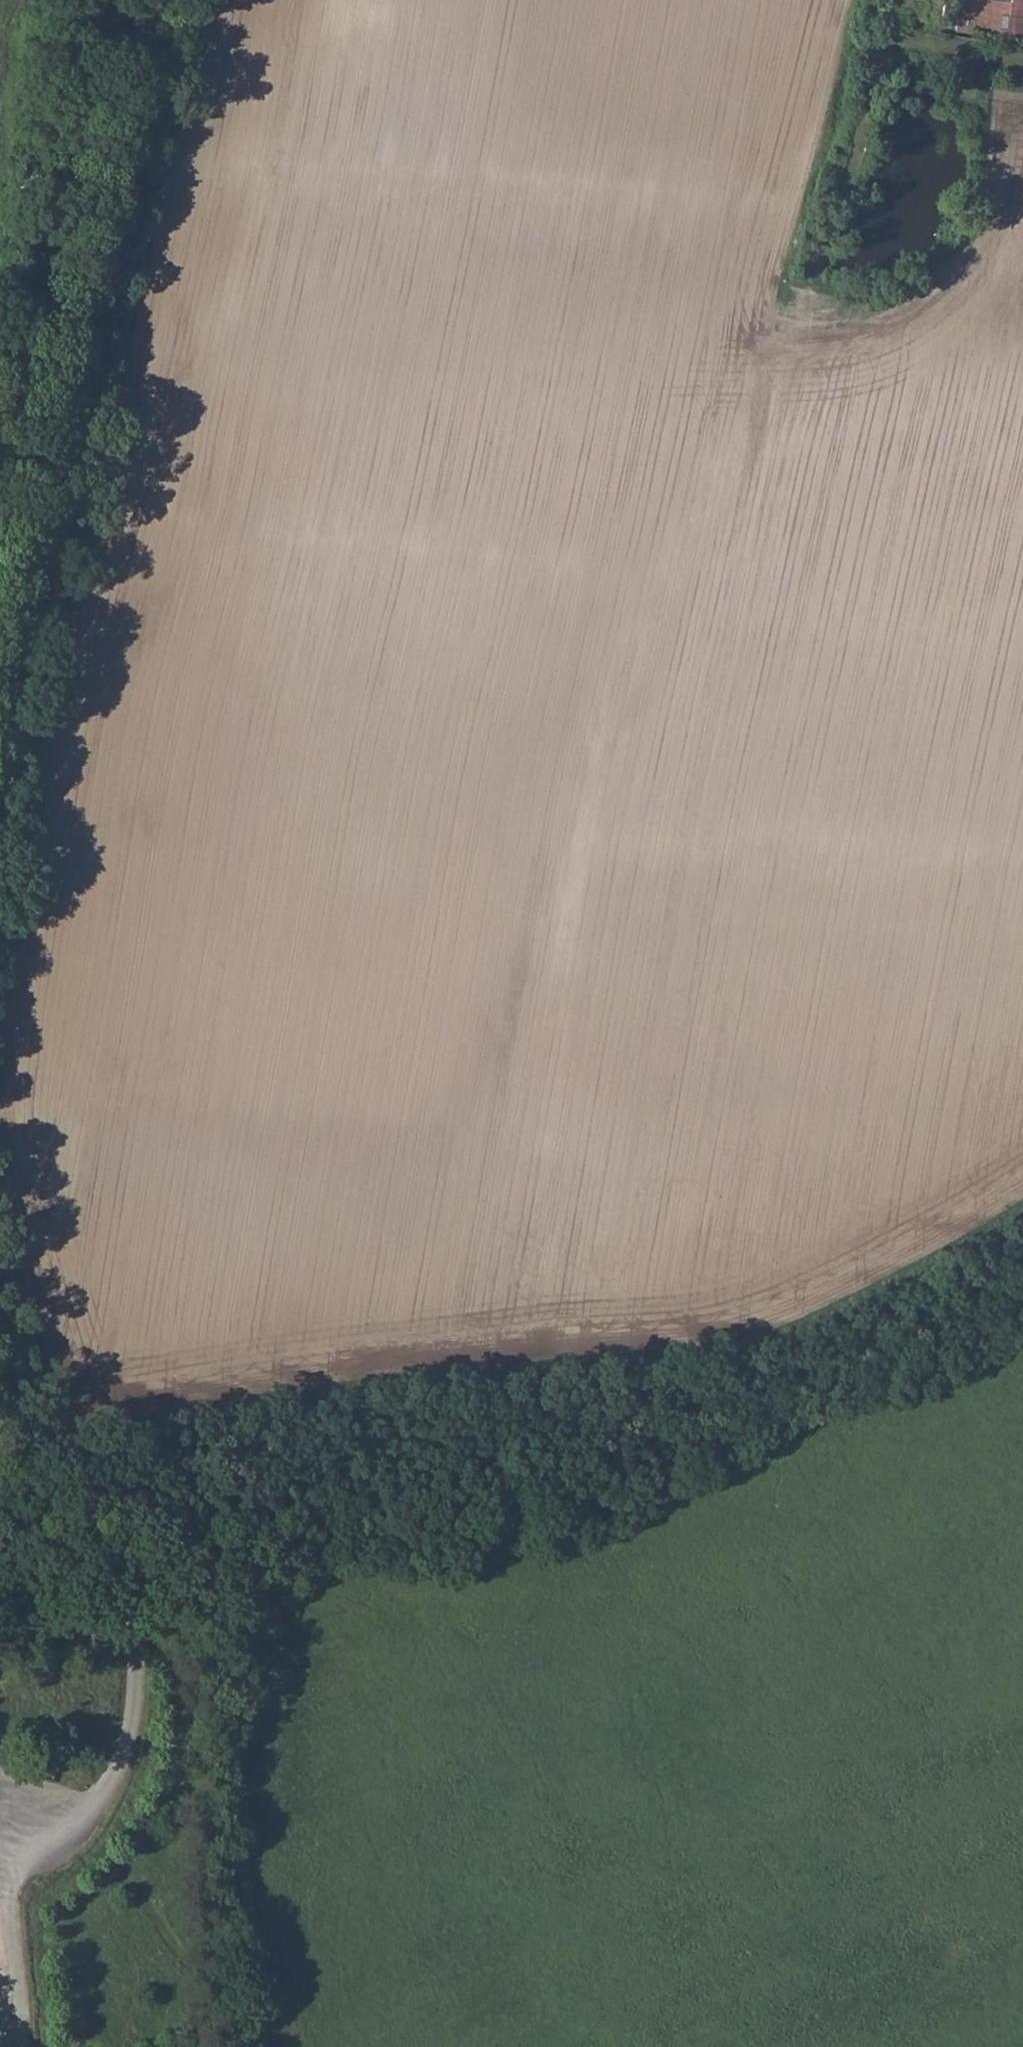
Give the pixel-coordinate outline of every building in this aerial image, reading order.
[(1018,36),(1022,0),(957,0),(954,28),(1018,36)]
